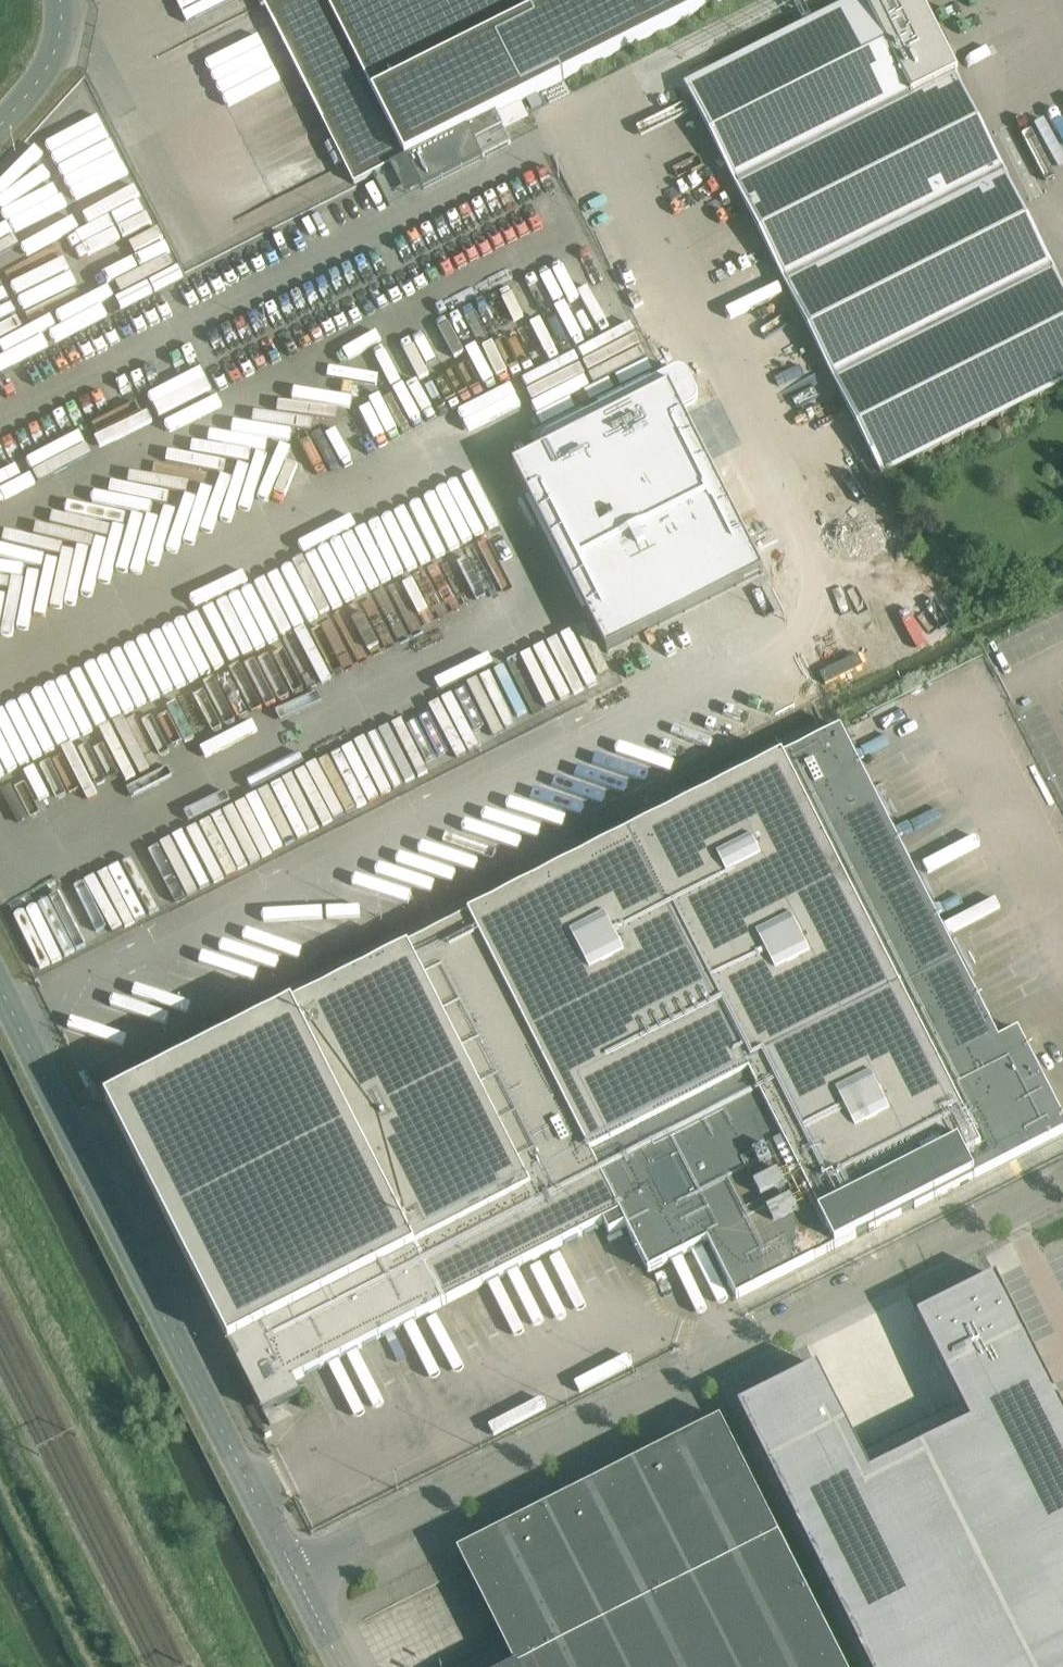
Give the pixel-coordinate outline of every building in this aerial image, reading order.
[(263,3),(344,164),(354,184),(407,157),(423,189),(484,159),(483,157),(511,143),(504,129),(496,113),(497,112),(521,100),(524,99),(701,10),(720,0),(261,0),(263,3)] [(687,82),(876,458),(864,463),(873,481),(886,474),(1062,385),(1062,294),(952,73),(956,71),(920,0),(853,0),(687,82)] [(543,452),(513,467),(607,652),(764,573),(748,542),(678,405),(675,398),(674,396),(672,395),(671,394),(669,393),(667,392),(665,392),(663,392),(661,392),(660,393),(649,398),(631,408),(631,407),(543,452)] [(469,748),(534,716),(522,693),(515,696),(508,683),(504,685),(497,671),(451,693),(459,708),(451,711),(469,748)] [(69,705),(43,717),(52,736),(111,708),(103,692),(70,707),(69,705)] [(104,1101),(237,1361),(261,1410),(263,1409),(275,1403),(277,1408),(285,1403),(301,1395),(294,1381),(433,1310),(604,1224),(607,1222),(612,1232),(606,1235),(629,1281),(631,1284),(633,1286),(635,1289),(637,1291),(666,1318),(667,1319),(668,1319),(669,1320),(670,1320),(671,1320),(672,1320),(673,1321),(674,1321),(675,1321),(676,1320),(678,1320),(679,1319),(681,1319),(682,1318),(683,1317),(685,1316),(685,1315),(686,1315),(686,1314),(686,1313),(687,1312),(687,1311),(687,1310),(687,1309),(687,1308),(687,1307),(686,1306),(686,1305),(677,1286),(719,1265),(728,1282),(735,1296),(737,1299),(836,1249),(1062,1133),(1062,1118),(1018,1029),(999,1039),(959,961),(841,727),(625,837),(468,917),(282,1012),(123,1092),(104,1101)] [(738,1406),(869,1666),(1062,1666),(1062,1410),(996,1277),(918,1316),(971,1423),(871,1473),(818,1366),(738,1406)] [(756,1491),(720,1419),(457,1552),(466,1568),(494,1624),(501,1639),(515,1666),(845,1666),(756,1491)]
